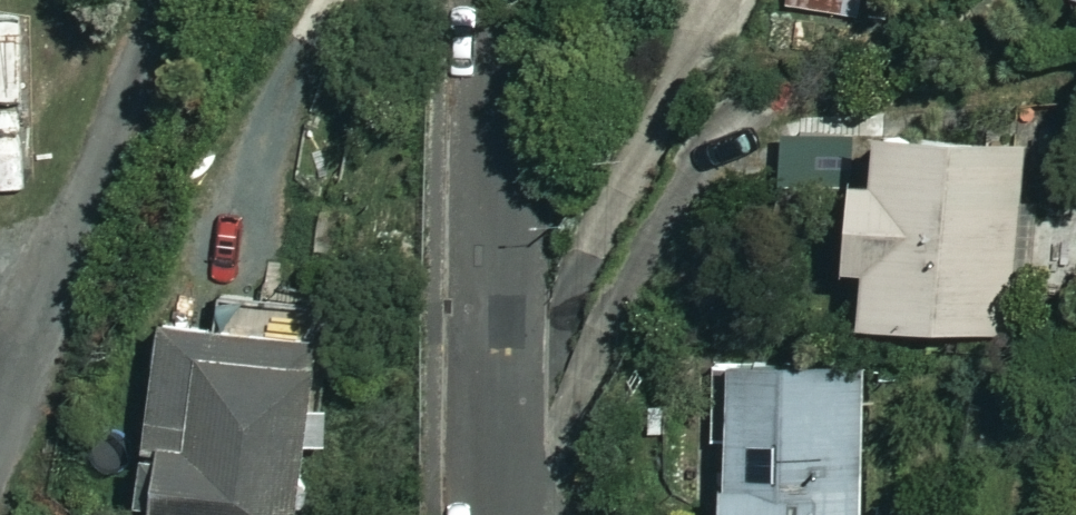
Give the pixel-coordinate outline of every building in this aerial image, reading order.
[(862,8),(864,0),(817,0),(862,8)] [(836,140),(784,140),(784,190),(836,189),(836,140)] [(1030,149),(898,140),(895,189),(872,188),(866,279),(884,280),(880,331),(1017,340),(1030,149)] [(173,331),(153,514),(308,514),(326,348),(173,331)] [(742,370),(738,514),(865,514),(868,373),(742,370)]
